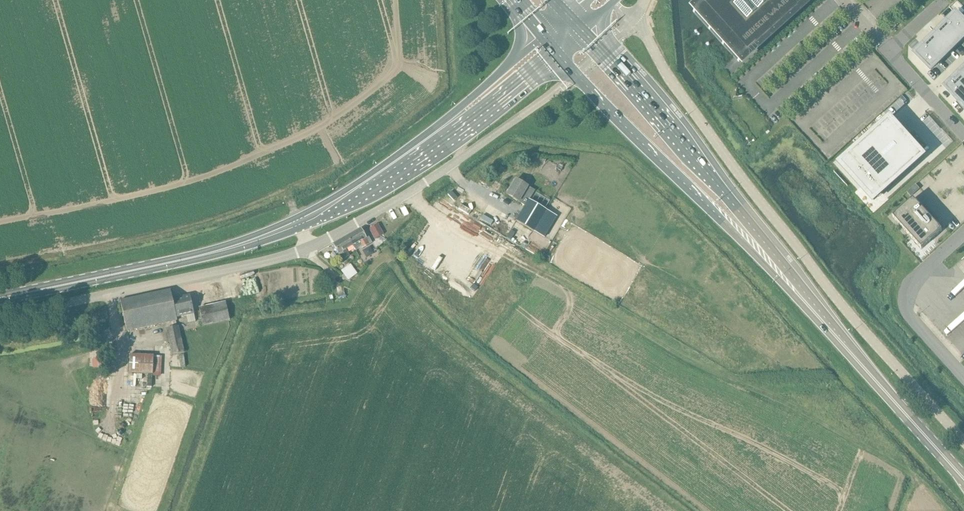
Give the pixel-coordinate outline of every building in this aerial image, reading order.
[(824,0),(808,0),(808,1),(809,3),(809,5),(808,7),(806,9),(804,10),(802,10),(800,10),(798,9),(797,8),(796,6),(795,3),(796,1),(796,0),(788,0),(787,1),(786,2),(793,10),(791,12),(791,13),(791,12),(786,17),(786,18),(785,17),(780,22),(781,22),(780,22),(775,26),(776,27),(775,27),(770,31),(770,32),(769,32),(764,36),(765,36),(764,37),(764,36),(759,41),(759,42),(759,41),(754,46),(754,47),(753,46),(748,51),(749,51),(748,51),(746,53),(731,36),(717,22),(702,5),(705,3),(704,2),(705,2),(708,0),(705,0),(700,5),(686,17),(726,62),(738,76),(824,0)] [(702,5),(717,22),(731,36),(746,53),(748,51),(749,51),(748,51),(753,46),(754,47),(754,46),(759,41),(759,42),(759,41),(764,36),(764,37),(765,36),(764,36),(769,32),(770,32),(770,31),(775,27),(776,27),(775,26),(780,22),(781,22),(780,22),(785,17),(786,18),(786,17),(791,12),(791,13),(791,12),(793,10),(786,2),(787,1),(788,0),(708,0),(705,2),(704,2),(705,3),(702,5)] [(916,54),(931,69),(963,37),(963,22),(957,14),(916,54)] [(946,87),(963,106),(963,69),(946,87)] [(890,120),(842,163),(876,199),(923,156),(924,155),(909,138),(908,139),(890,120)] [(515,180),(506,195),(518,203),(518,202),(525,206),(516,222),(533,232),(544,238),(556,217),(546,211),(529,201),(534,192),(527,188),(515,180)] [(914,198),(892,217),(921,249),(942,230),(934,222),(937,219),(923,205),(921,207),(914,198)] [(378,224),(368,229),(374,239),(383,234),(378,224)] [(366,238),(360,230),(360,229),(332,245),(338,254),(342,261),(349,257),(345,250),(353,246),(356,251),(361,248),(362,249),(372,243),(368,237),(366,238)] [(510,230),(506,238),(510,240),(515,233),(510,230)] [(348,281),(356,275),(357,274),(350,265),(340,272),(348,281)] [(172,299),(170,291),(119,301),(126,332),(177,321),(176,318),(194,314),(190,295),(172,299)] [(202,326),(229,320),(225,303),(199,309),(202,326)] [(171,355),(172,355),(184,352),(179,327),(166,329),(171,355)] [(161,371),(161,357),(153,357),(129,356),(129,371),(152,372),(152,371),(161,371)]
